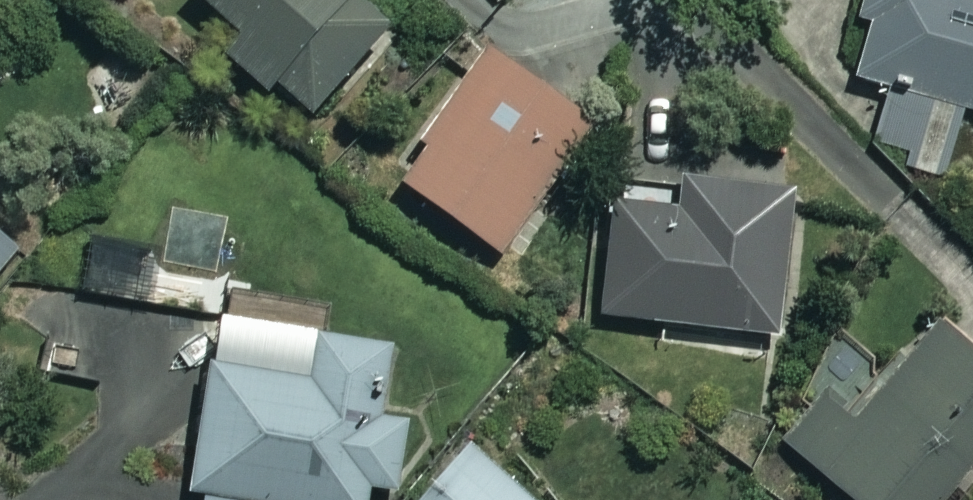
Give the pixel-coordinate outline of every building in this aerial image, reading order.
[(363,0),(198,0),(237,33),(221,52),(268,92),(274,84),(314,118),(393,26),(363,0)] [(494,45),(562,103),(649,0),(533,0),(494,45)] [(860,21),(871,24),(856,82),(889,91),(874,149),(946,167),(959,116),(972,120),(972,0),(865,0),(860,21)] [(591,129),(481,55),(395,184),(504,257),(591,129)] [(789,194),(680,184),(678,213),(613,208),(602,321),(776,337),(789,194)] [(219,315),(228,269),(91,243),(82,288),(219,315)] [(0,244),(0,286),(21,263),(0,244)] [(331,344),(339,297),(236,279),(227,326),(218,324),(188,496),(206,499),(370,499),(372,486),(396,490),(409,417),(380,412),(390,354),(331,344)] [(937,328),(888,386),(853,356),(781,441),(850,499),(944,499),(972,466),(972,358),(937,328)] [(478,444),(425,499),(537,499),(478,444)]
